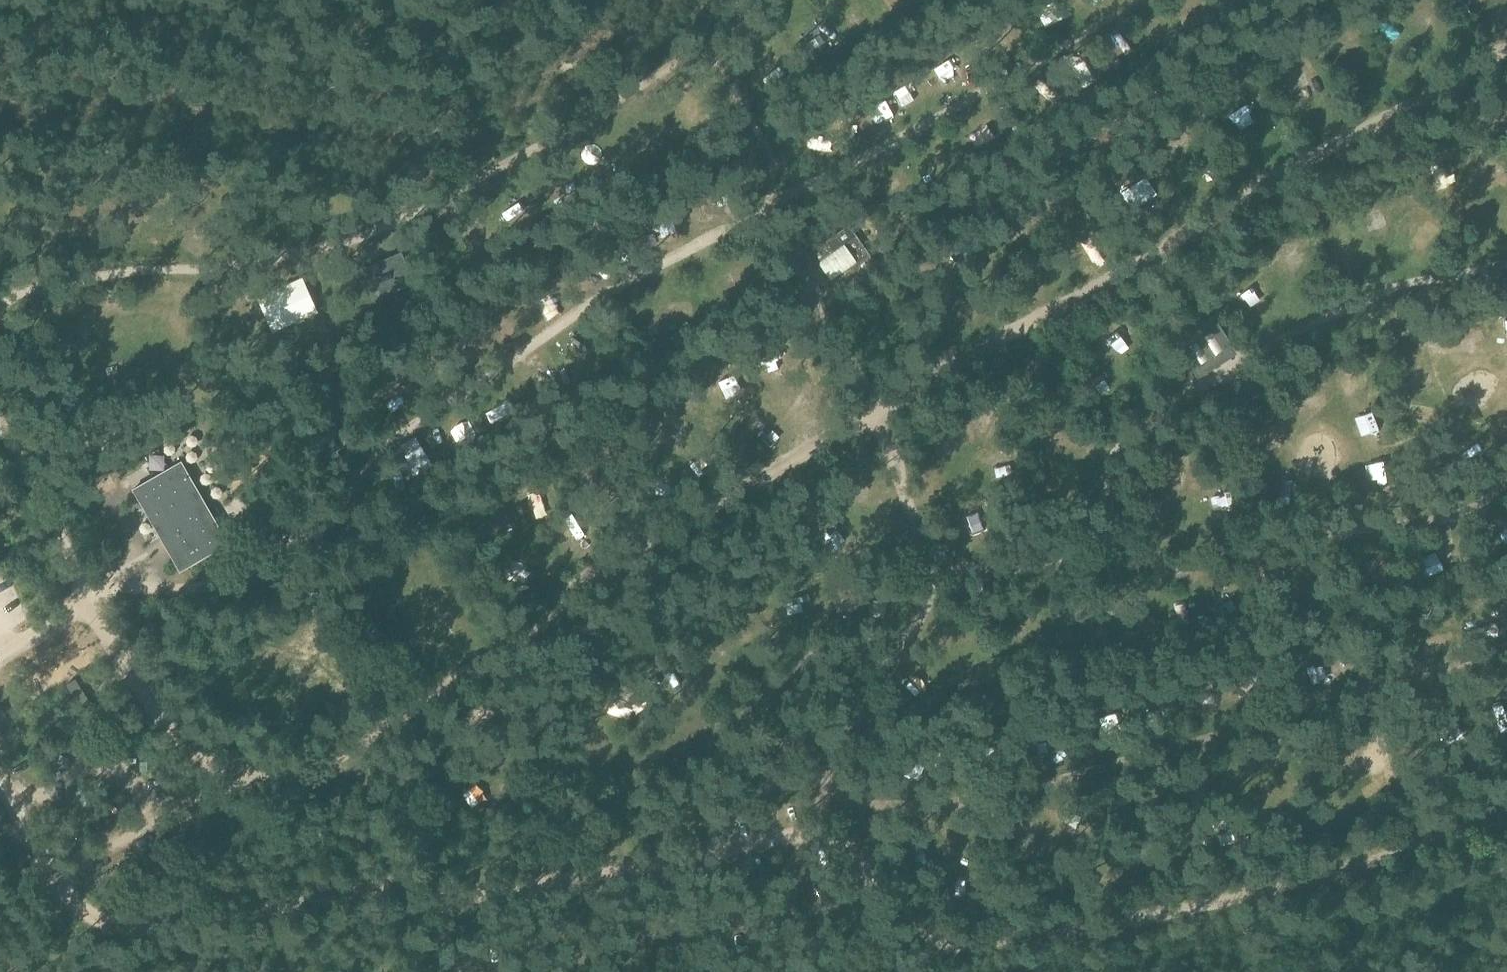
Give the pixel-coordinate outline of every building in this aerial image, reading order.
[(1043,13),(1055,10),(1053,0),(1039,0),(1043,13)] [(1195,9),(1192,0),(1173,0),(1178,15),(1195,9)] [(813,21),(797,31),(807,48),(823,38),(813,21)] [(893,93),(909,86),(900,68),(885,76),(893,93)] [(1488,93),(1473,102),(1478,111),(1493,102),(1488,93)] [(1420,161),(1429,178),(1445,169),(1436,153),(1420,161)] [(878,175),(881,184),(901,177),(898,168),(878,175)] [(708,186),(692,188),(693,200),(710,199),(708,186)] [(1004,224),(1014,210),(1003,203),(993,217),(1004,224)] [(806,255),(834,293),(876,264),(849,225),(806,255)] [(371,302),(416,282),(402,251),(357,272),(371,302)] [(273,333),(318,313),(302,278),(257,298),(273,333)] [(1489,324),(1506,325),(1506,305),(1490,304),(1489,324)] [(1182,347),(1199,373),(1231,352),(1215,327),(1182,347)] [(1340,352),(1335,361),(1352,371),(1357,362),(1340,352)] [(1173,379),(1178,387),(1193,377),(1188,370),(1173,379)] [(1352,409),(1352,426),(1371,425),(1370,408),(1352,409)] [(1035,411),(1033,427),(1044,428),(1046,412),(1035,411)] [(1350,483),(1384,477),(1380,457),(1346,463),(1350,483)] [(180,572),(229,544),(181,460),(132,489),(180,572)] [(1437,617),(1417,622),(1419,632),(1439,628),(1437,617)] [(656,652),(644,666),(673,688),(685,674),(656,652)] [(920,661),(894,675),(902,689),(927,676),(920,661)] [(1230,682),(1242,678),(1236,662),(1224,667),(1230,682)] [(1178,686),(1186,703),(1202,696),(1194,679),(1178,686)] [(909,772),(913,760),(897,754),(892,765),(909,772)] [(482,790),(479,765),(453,769),(455,793),(482,790)] [(12,827),(0,805),(0,833),(12,827)]
